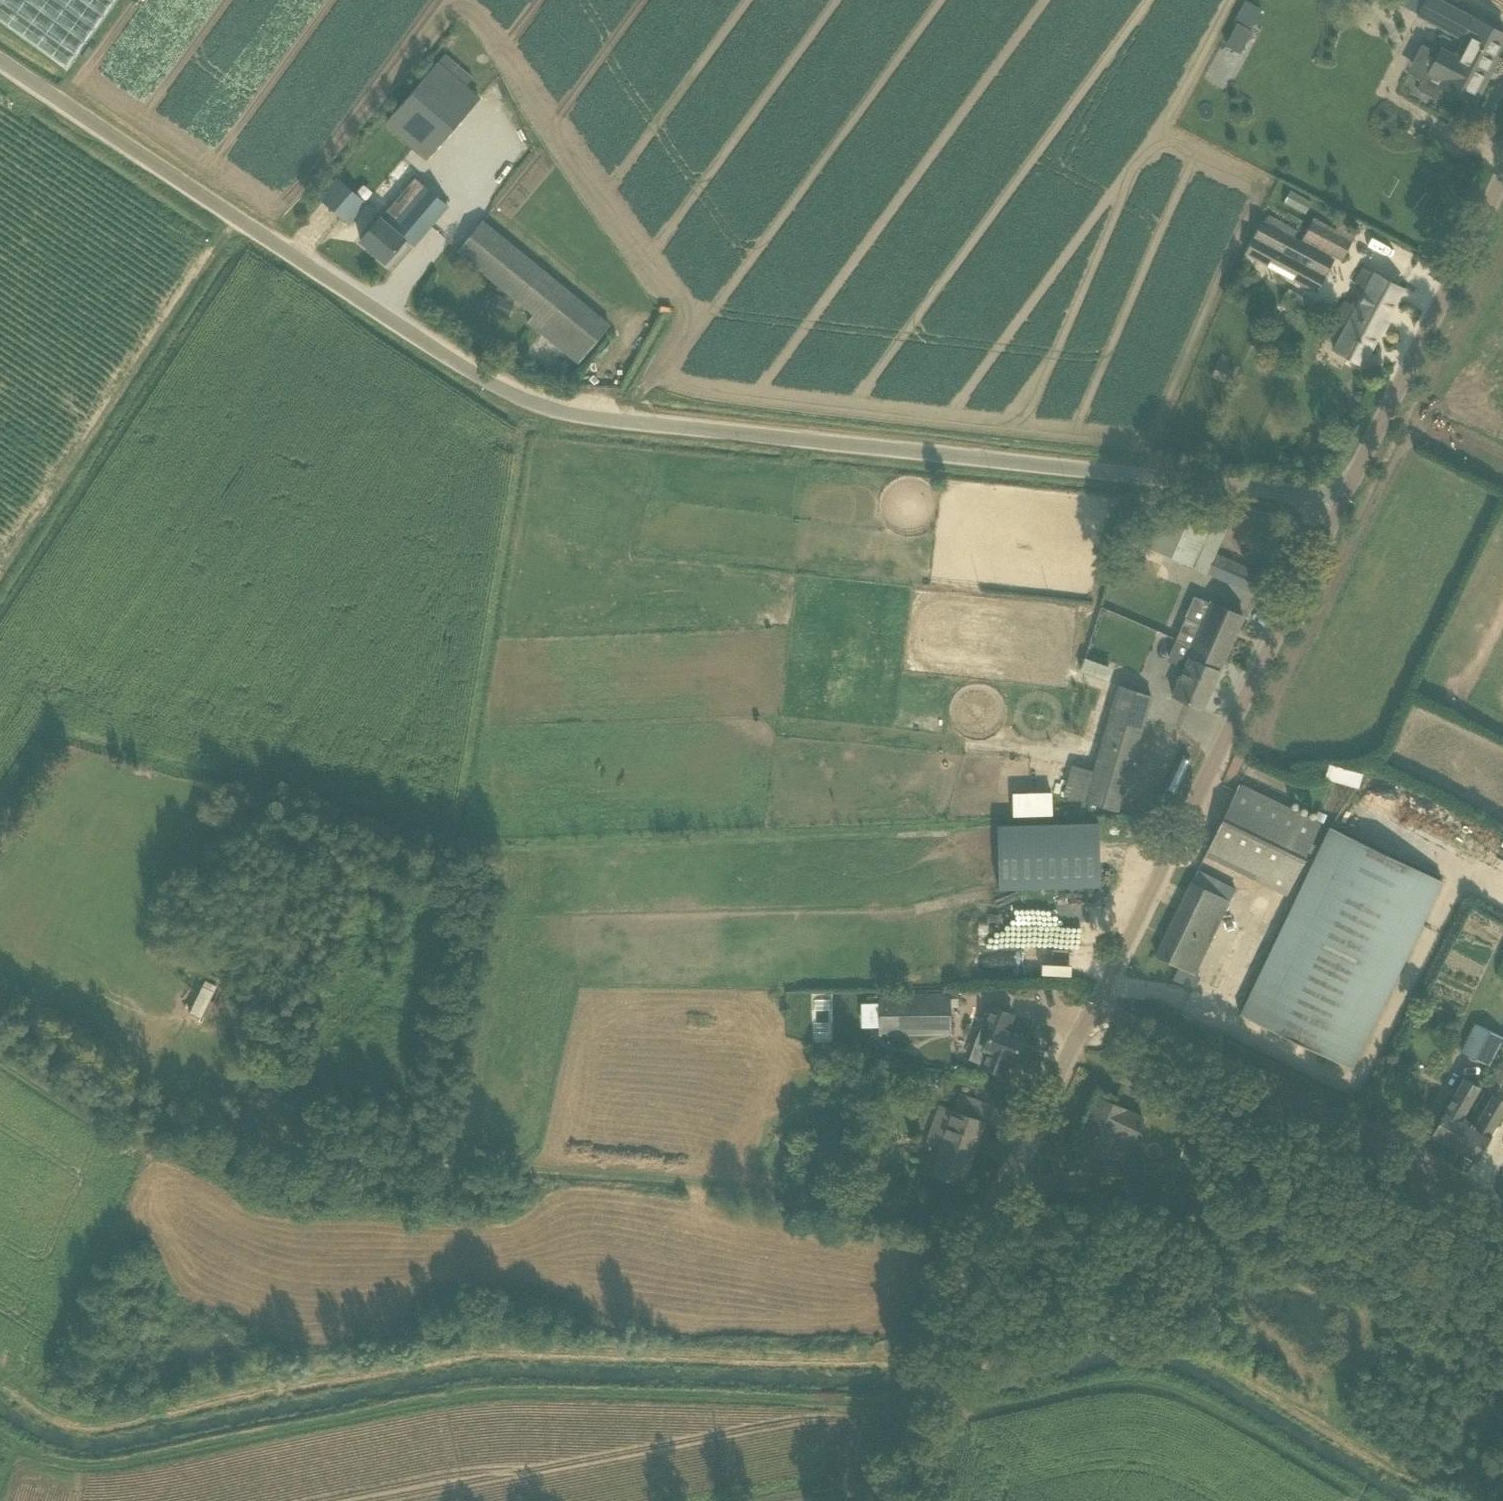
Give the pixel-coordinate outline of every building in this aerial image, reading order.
[(67,67),(115,0),(0,0),(0,19),(67,67)] [(1473,104),(1485,80),(1482,78),(1493,55),(1494,54),(1502,37),(1502,33),(1476,18),(1475,20),(1438,0),(1426,0),(1417,15),(1446,31),(1464,41),(1456,57),(1441,49),(1429,71),(1444,79),(1440,86),(1473,104)] [(1225,44),(1239,51),(1251,29),(1237,22),(1225,44)] [(480,97),(438,62),(386,123),(428,158),(480,97)] [(338,178),(320,199),(349,223),(367,202),(338,178)] [(379,217),(360,240),(386,262),(404,240),(413,247),(448,206),(415,178),(389,208),(380,218),(379,217)] [(1294,235),(1265,221),(1262,219),(1244,254),(1316,292),(1335,258),(1294,235)] [(1351,240),(1333,231),(1314,220),(1304,238),(1341,258),(1351,240)] [(482,221),(458,251),(535,314),(529,321),(543,333),(549,325),(585,355),(609,325),(482,221)] [(1362,365),(1397,299),(1403,288),(1363,266),(1354,282),(1361,286),(1351,304),(1344,300),(1334,318),(1347,325),(1334,350),(1362,365)] [(512,316),(517,301),(494,294),(489,309),(512,316)] [(1193,566),(1213,520),(1169,502),(1149,548),(1193,566)] [(1218,578),(1227,559),(1216,554),(1207,573),(1218,578)] [(1203,621),(1188,614),(1177,639),(1194,647),(1173,695),(1202,708),(1243,616),(1211,602),(1203,621)] [(1110,680),(1116,666),(1088,654),(1082,669),(1110,680)] [(1117,810),(1150,696),(1120,686),(1086,801),(1117,810)] [(1210,844),(1211,845),(1271,873),(1266,884),(1285,893),(1309,842),(1319,821),(1239,783),(1210,844)] [(1054,814),(1054,790),(1015,790),(1015,814),(1054,814)] [(1104,819),(997,823),(999,888),(1106,884),(1104,819)] [(1329,827),(1273,937),(1235,1013),(1346,1069),(1439,883),(1329,827)] [(1236,888),(1198,870),(1156,955),(1195,973),(1236,888)] [(212,999),(218,983),(205,978),(192,1011),(212,1019),(219,1001),(212,999)] [(879,996),(878,1033),(951,1033),(951,995),(879,996)] [(1004,1074),(1010,1059),(1013,1060),(1022,1036),(1007,1030),(1013,1014),(990,1005),(974,1045),(969,1059),(981,1064),(980,1065),(1004,1074)] [(1489,1065),(1502,1037),(1476,1024),(1461,1052),(1489,1065)] [(1502,1060),(1489,1084),(1500,1090),(1502,1084),(1502,1060)] [(1124,1070),(1119,1080),(1135,1087),(1140,1078),(1124,1070)] [(1431,1135),(1453,1147),(1468,1121),(1462,1118),(1480,1087),(1464,1078),(1431,1135)] [(962,1184),(989,1104),(960,1094),(954,1111),(939,1106),(927,1141),(941,1146),(932,1174),(962,1184)] [(1468,1121),(1453,1147),(1476,1161),(1502,1113),(1502,1099),(1493,1094),(1475,1126),(1468,1121)] [(1101,1157),(1104,1153),(1115,1129),(1121,1131),(1119,1135),(1132,1141),(1143,1118),(1100,1097),(1077,1146),(1079,1147),(1076,1153),(1077,1159),(1083,1163),(1089,1165),(1094,1161),(1097,1155),(1101,1157)] [(1119,1166),(1119,1183),(1145,1183),(1145,1165),(1119,1166)]
